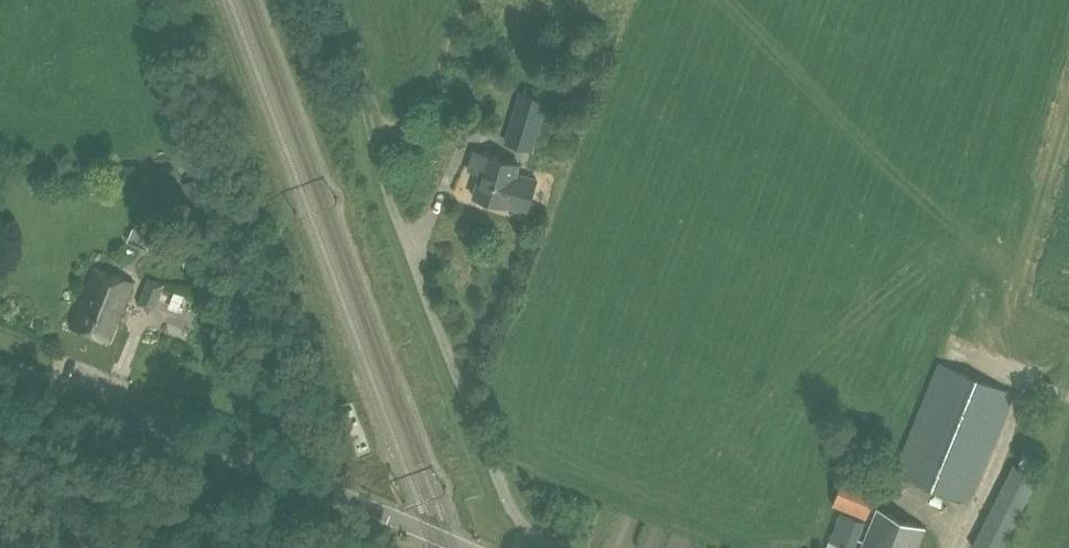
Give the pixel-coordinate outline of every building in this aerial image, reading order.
[(521,91),(506,140),(528,147),(543,98),(521,91)] [(534,176),(518,171),(520,164),(474,150),(469,168),(480,172),(473,195),(524,210),(534,176)] [(140,213),(133,229),(129,237),(149,245),(160,221),(140,213)] [(131,280),(97,266),(73,324),(108,338),(131,280)] [(166,283),(149,276),(138,303),(155,310),(166,283)] [(173,322),(176,300),(161,298),(158,320),(173,322)] [(894,472),(969,502),(1015,393),(938,361),(894,472)] [(978,547),(1002,547),(1039,475),(1013,462),(971,545),(978,547)] [(833,504),(865,518),(879,487),(846,473),(833,504)] [(926,527),(877,508),(861,547),(917,547),(926,527)] [(847,547),(848,547),(855,547),(865,521),(840,511),(828,540),(830,541),(827,547),(847,547)]
